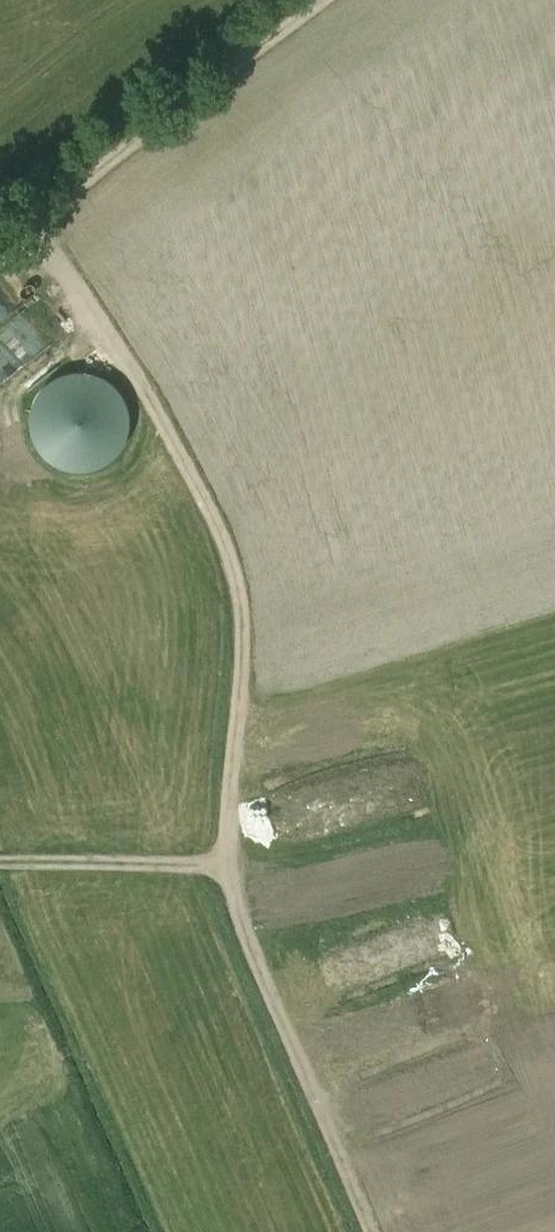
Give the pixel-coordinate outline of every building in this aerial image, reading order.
[(30,411),(30,428),(34,442),(42,455),(53,465),(66,471),(81,473),(97,470),(112,463),(123,451),(130,437),(132,420),(129,404),(121,390),(109,379),(95,372),(78,370),(62,374),(48,383),(37,395),(30,411)]
